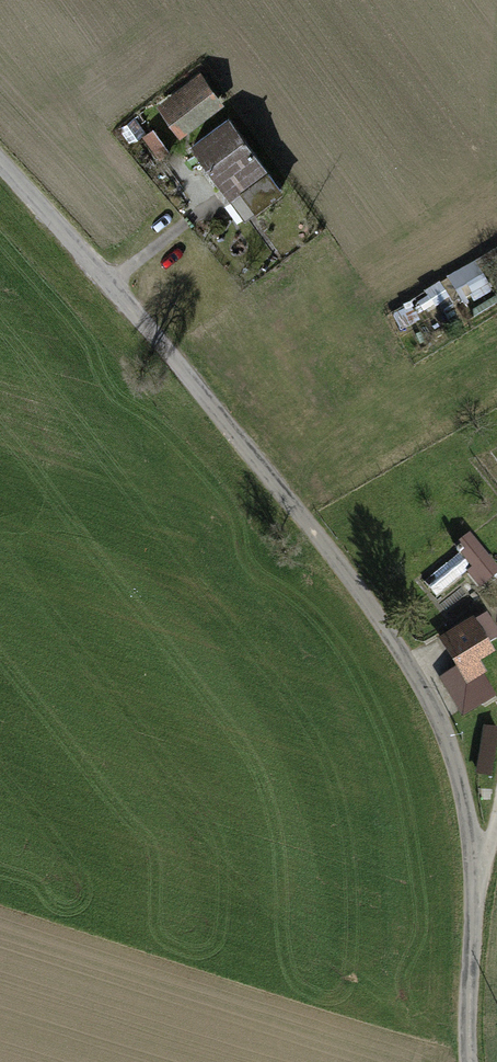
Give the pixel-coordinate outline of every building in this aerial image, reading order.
[(217,102),(200,80),(165,106),(181,129),(217,102)] [(280,189),(229,118),(192,144),(224,187),(234,179),(255,208),(280,189)] [(168,152),(152,130),(144,136),(159,158),(168,152)] [(464,305),(491,291),(477,264),(450,277),(464,305)] [(496,572),(468,537),(458,545),(462,550),(424,581),(436,596),(468,570),(480,585),(496,572)] [(440,678),(460,711),(491,693),(473,663),(490,653),(484,644),(496,638),(484,618),(444,642),(459,667),(440,678)]
